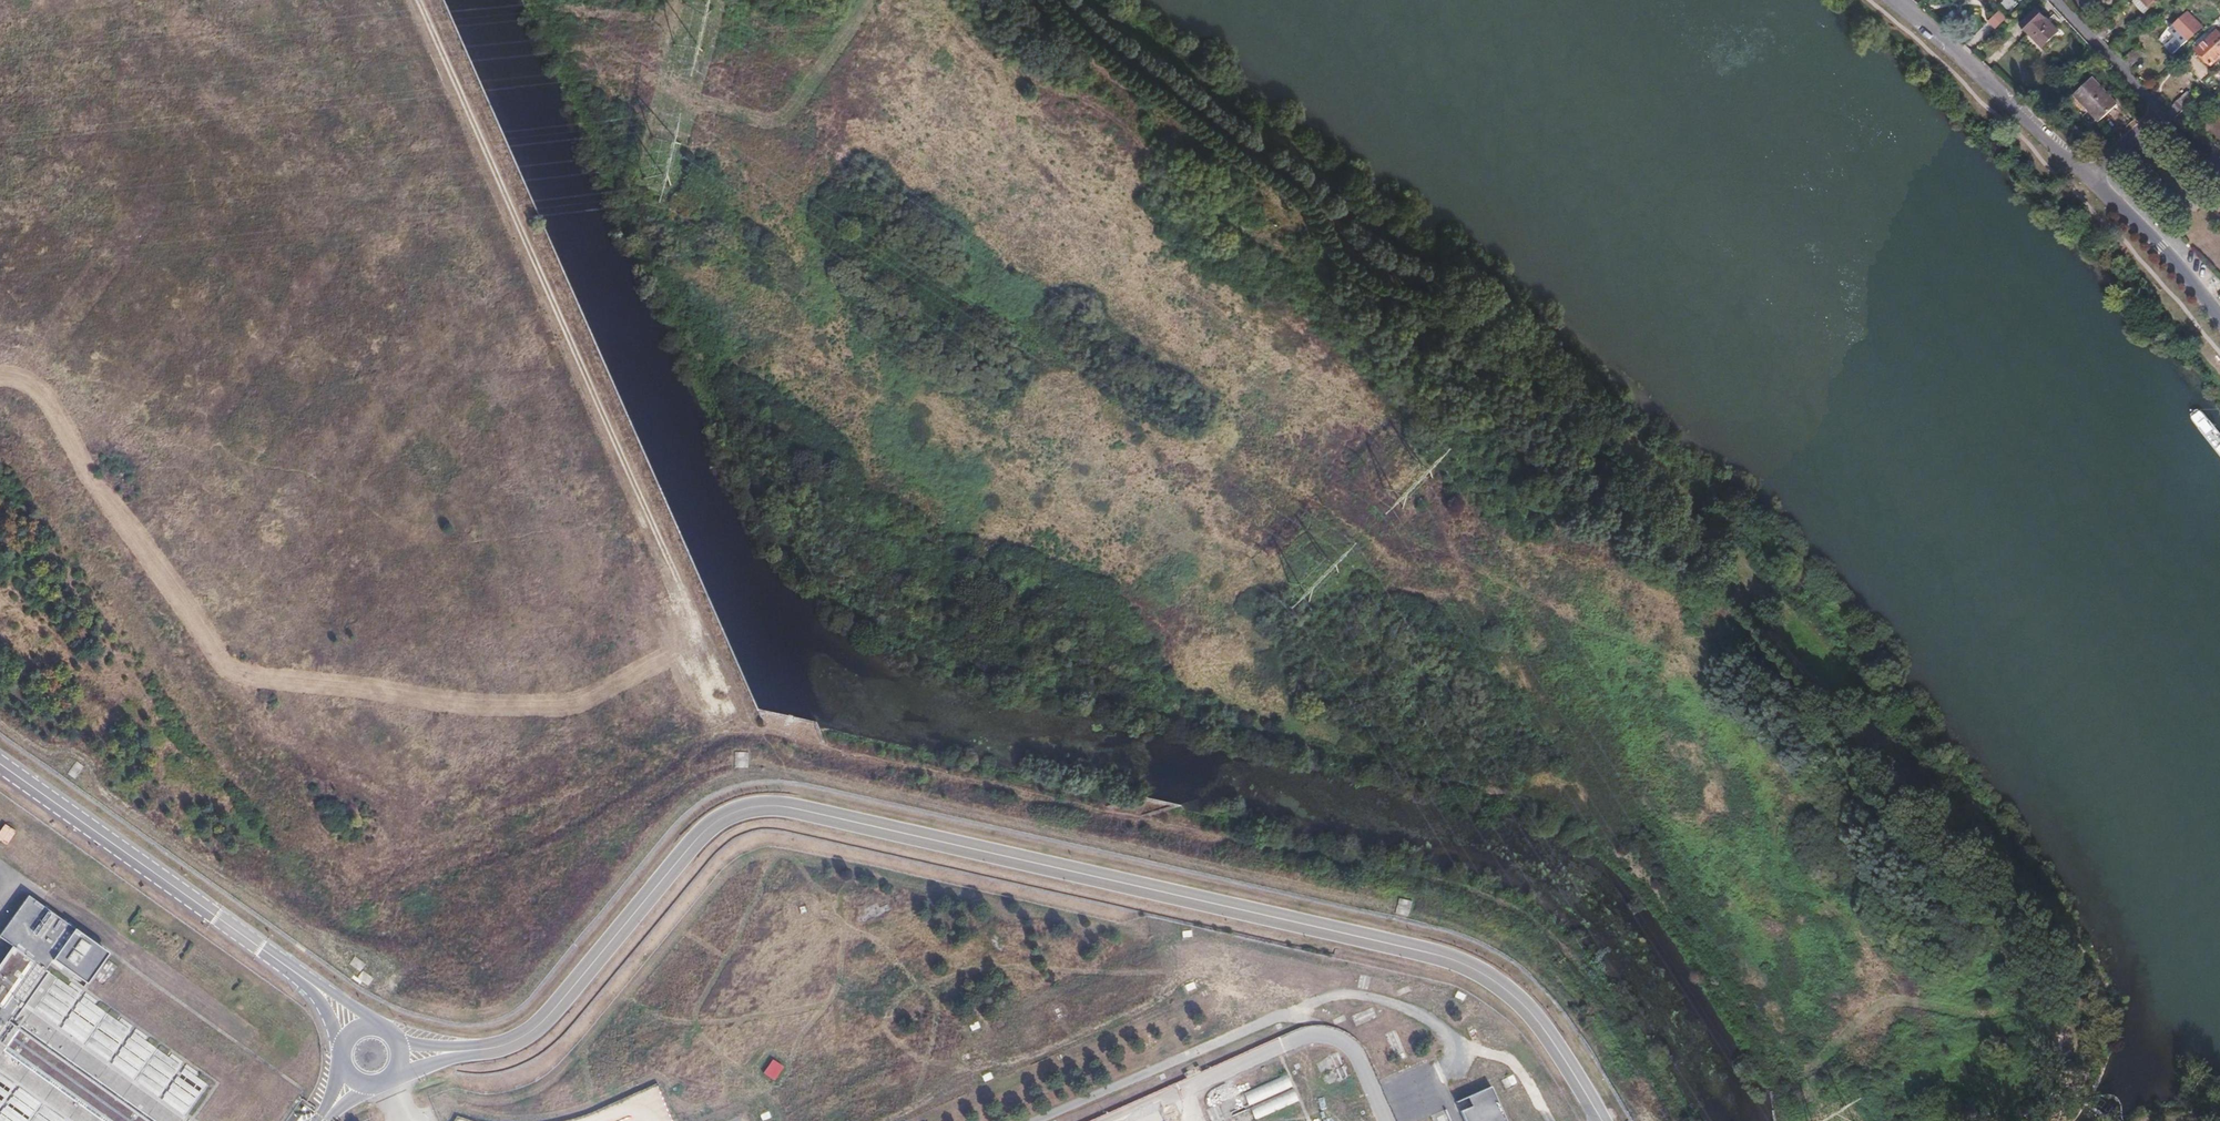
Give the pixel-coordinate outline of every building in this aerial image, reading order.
[(2000,5),(2012,12),(2018,2),(2015,0),(2003,0),(2000,5)] [(2039,50),(2058,32),(2059,31),(2038,9),(2022,25),(2029,32),(2030,33),(2026,37),(2039,50)] [(1999,10),(1989,22),(1997,29),(2008,18),(1999,10)] [(2183,45),(2201,27),(2188,13),(2169,30),(2183,45)] [(2217,31),(2198,50),(2212,65),(2219,58),(2219,34),(2217,31)] [(2142,54),(2134,46),(2122,57),(2130,65),(2142,54)] [(2115,105),(2088,79),(2072,96),(2098,122),(2115,105)] [(2173,116),(2192,99),(2184,91),(2165,108),(2173,116)] [(15,832),(4,824),(0,830),(0,842),(6,846),(15,832)] [(0,959),(0,1119),(3,1120),(184,1120),(208,1085),(46,968),(52,959),(85,982),(108,949),(27,892),(0,930),(0,934),(12,943),(0,959)] [(763,1073),(775,1080),(783,1065),(772,1058),(763,1073)] [(1489,1087),(1454,1101),(1435,1058),(1380,1081),(1397,1120),(1505,1120),(1489,1087)] [(1287,1075),(1244,1092),(1249,1107),(1250,1106),(1255,1118),(1298,1101),(1287,1075)]
